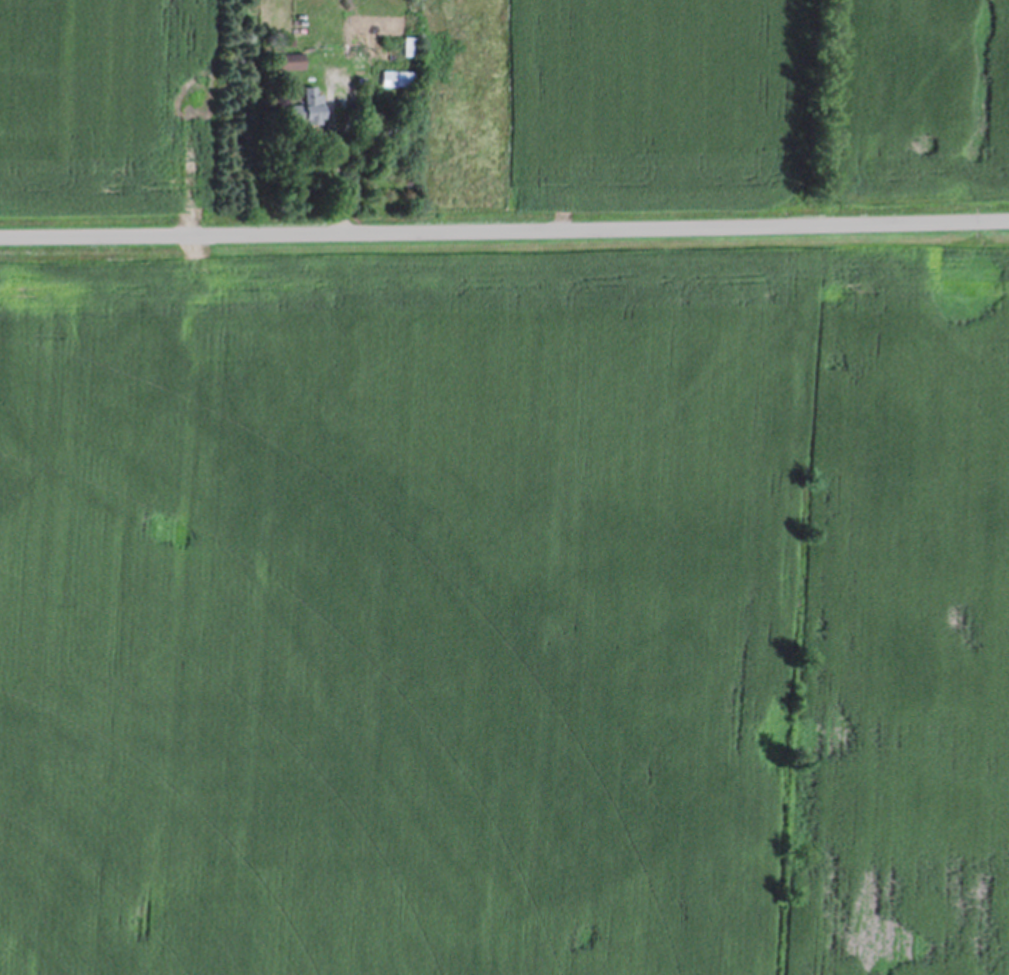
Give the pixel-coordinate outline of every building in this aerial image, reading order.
[(403,53),(414,53),(414,35),(403,35),(403,53)] [(302,52),(274,52),(274,68),(302,68),(302,52)] [(381,84),(412,84),(412,68),(381,68),(381,84)] [(322,92),(313,92),(314,84),(303,84),(303,103),(287,103),(287,120),(322,120),(322,92)]
